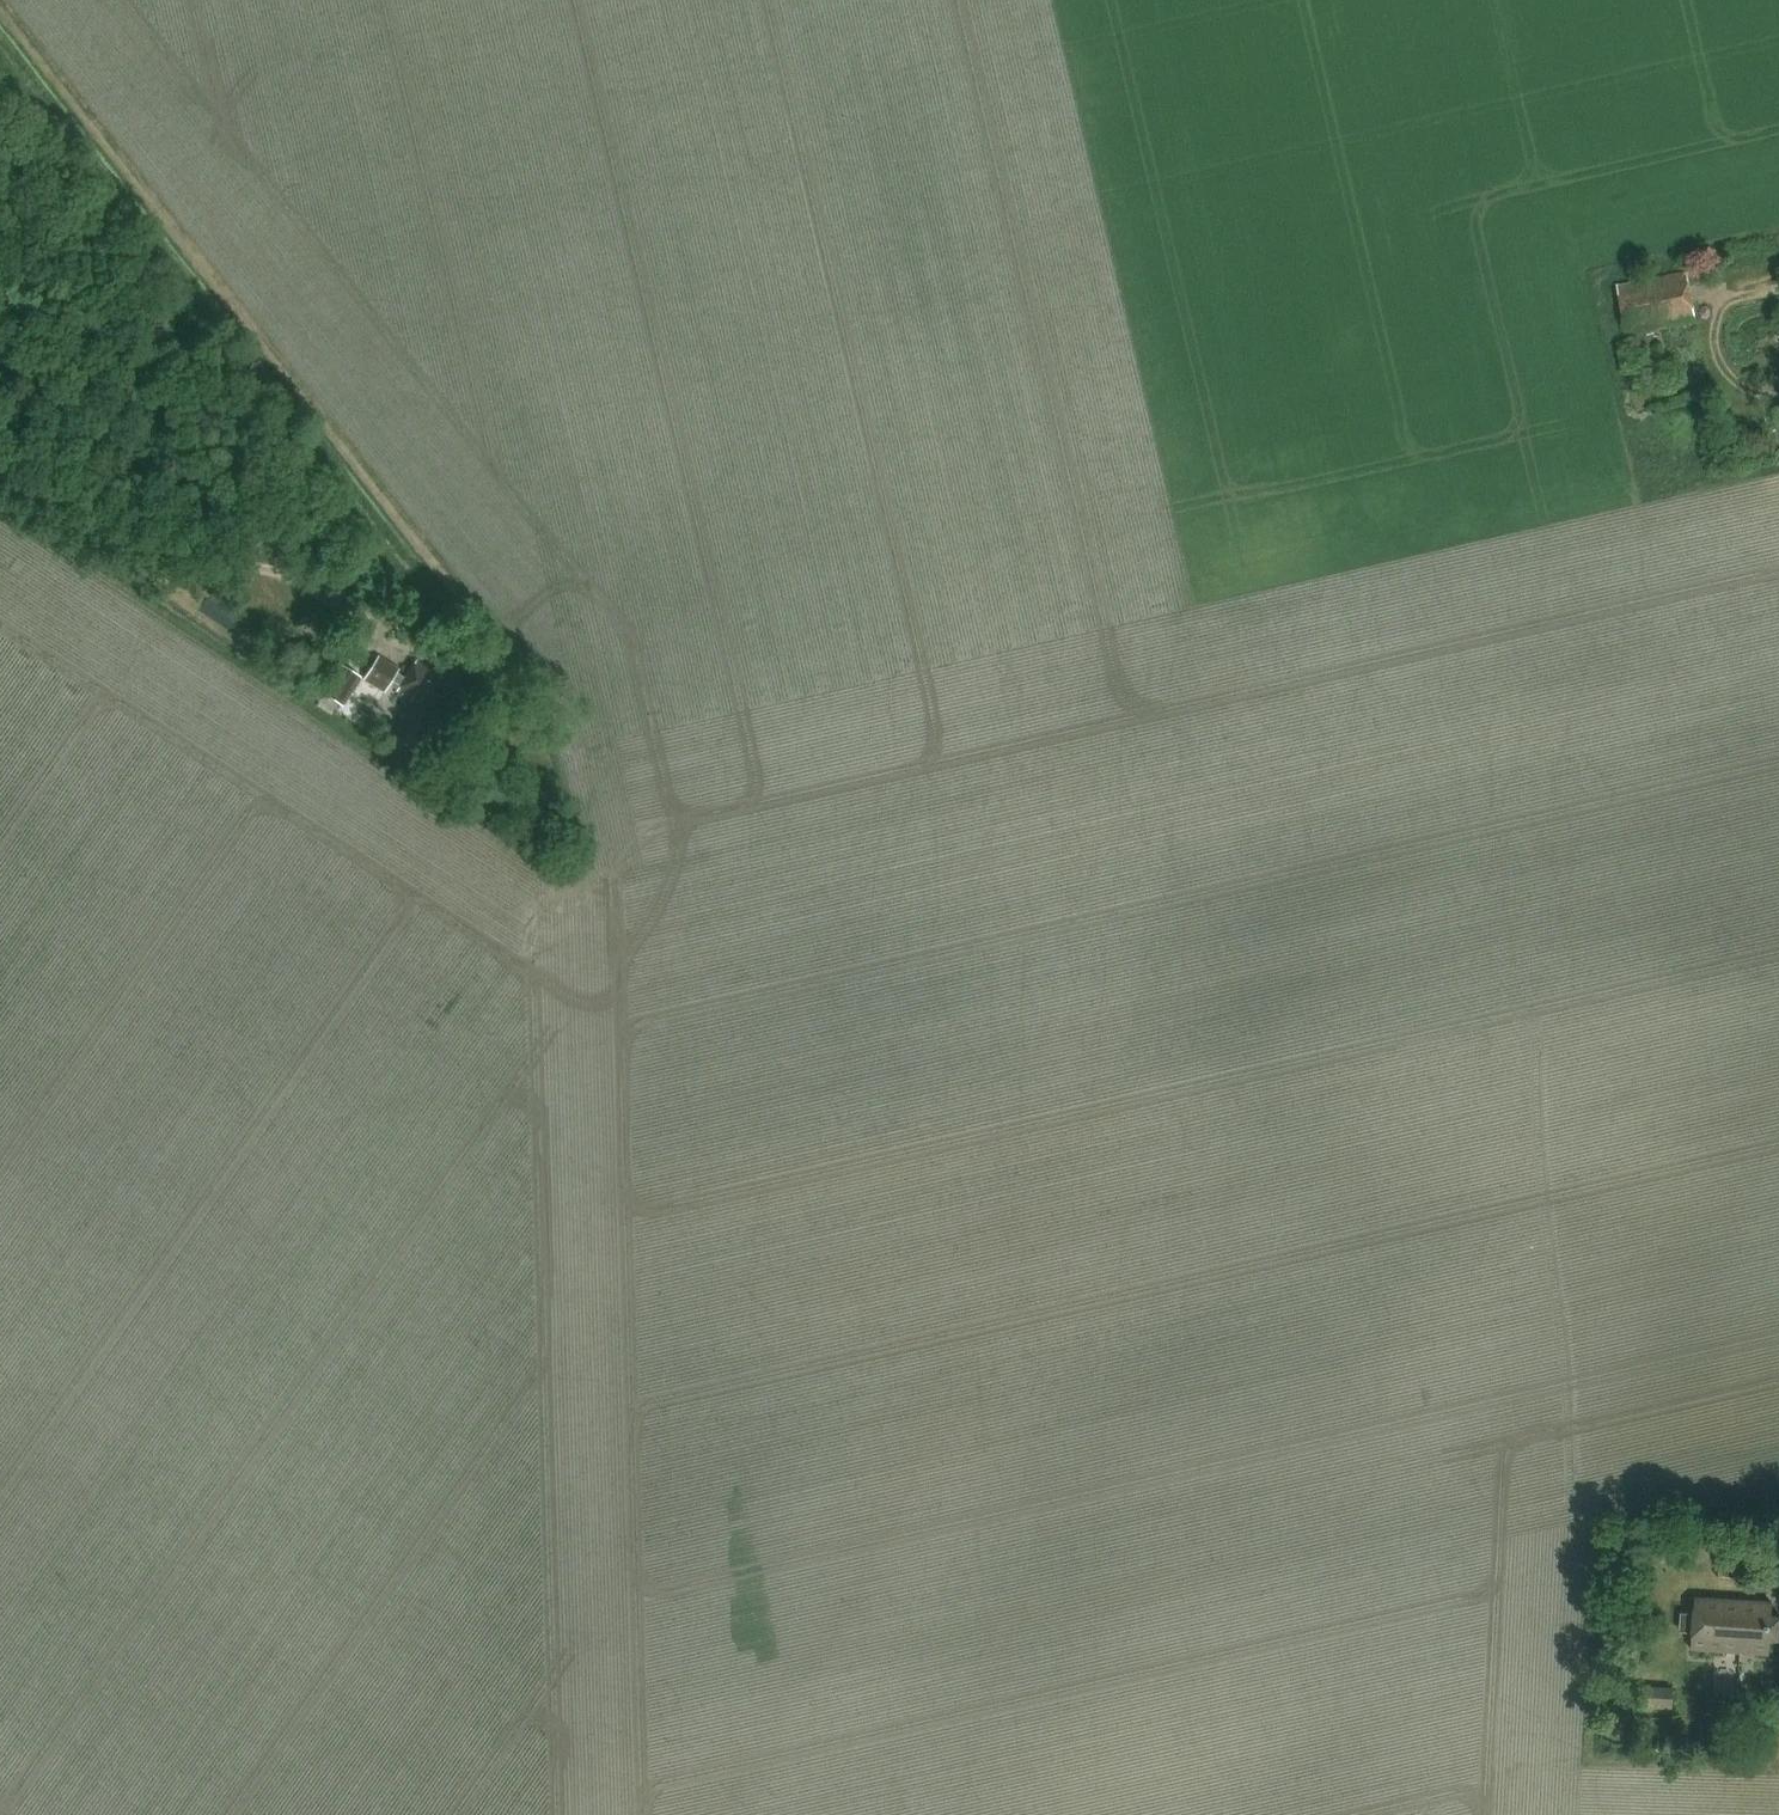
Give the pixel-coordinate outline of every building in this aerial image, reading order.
[(1683,273),(1614,286),(1623,332),(1692,318),(1683,273)] [(384,694),(398,669),(375,656),(361,681),(384,694)] [(472,694),(436,672),(415,659),(397,687),(418,700),(395,737),(421,753),(442,718),(453,725),(458,716),(466,721),(475,705),(468,701),(472,694)] [(343,707),(359,678),(337,665),(320,694),(343,707)] [(1690,1650),(1769,1655),(1769,1641),(1778,1642),(1778,1618),(1771,1617),(1772,1603),(1693,1598),(1690,1650)] [(1638,1708),(1672,1710),(1674,1690),(1639,1688),(1638,1708)]
